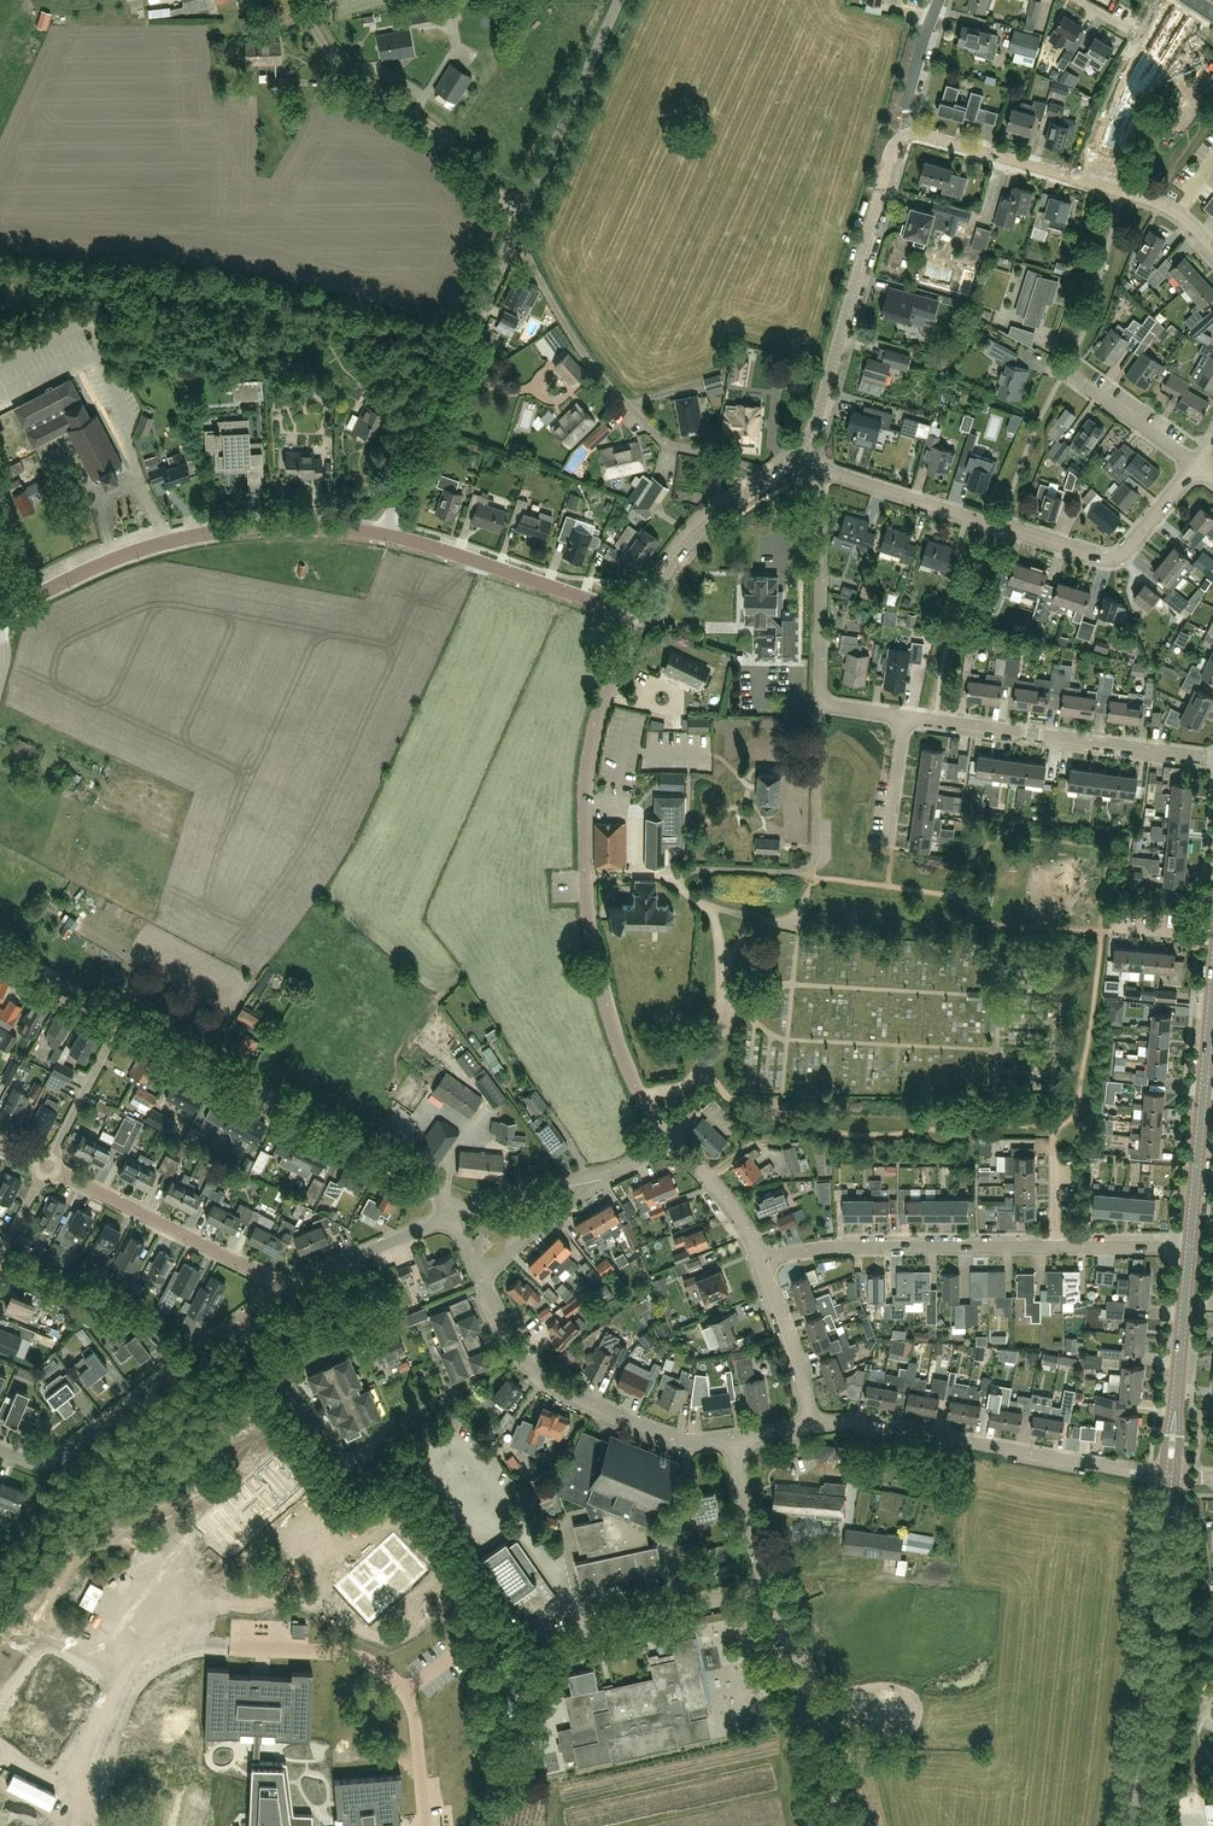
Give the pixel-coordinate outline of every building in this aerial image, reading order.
[(207,8),(205,0),(182,0),(185,13),(207,8)] [(992,0),(970,0),(969,6),(985,11),(986,9),(989,10),(992,0)] [(1028,14),(1038,17),(1043,1),(1041,0),(1032,0),(1028,14)] [(269,2),(258,10),(267,22),(278,14),(269,2)] [(51,14),(42,11),(37,26),(46,29),(51,14)] [(238,18),(241,29),(246,28),(246,29),(258,26),(255,15),(244,17),(244,16),(238,18)] [(1073,40),(1081,26),(1064,15),(1055,29),(1050,38),(1051,41),(1059,45),(1062,45),(1066,47),(1061,57),(1068,61),(1075,49),(1069,45),(1073,40)] [(364,26),(374,24),(372,16),(362,17),(364,26)] [(977,50),(977,47),(986,50),(984,56),(994,59),(998,43),(996,42),(998,35),(963,25),(958,42),(969,45),(969,47),(977,50)] [(399,59),(414,56),(409,29),(377,35),(381,59),(399,56),(399,59)] [(1040,36),(1014,29),(1009,49),(1035,56),(1040,36)] [(1099,69),(1113,47),(1095,36),(1084,53),(1079,50),(1072,61),(1084,68),(1087,62),(1099,69)] [(280,39),(246,40),(247,65),(281,63),(280,39)] [(434,89),(456,103),(472,77),(450,64),(434,89)] [(1065,77),(1075,84),(1084,71),(1074,64),(1065,77)] [(288,77),(271,78),(271,90),(288,89),(288,77)] [(987,123),(990,111),(979,108),(983,95),(971,92),(967,106),(955,103),(959,88),(946,85),(938,113),(960,119),(960,117),(975,122),(976,120),(987,123)] [(289,114),(294,110),(286,100),(281,104),(289,114)] [(1028,136),(1029,134),(1030,134),(1035,115),(1042,118),(1046,104),(1034,101),(1030,114),(1012,109),(1007,127),(1008,127),(1007,130),(1028,136)] [(1072,122),(1070,120),(1060,118),(1064,107),(1050,103),(1047,115),(1053,116),(1045,143),(1061,148),(1065,136),(1071,138),(1073,130),(1074,128),(1074,126),(1073,123),(1072,122)] [(921,178),(944,185),(943,191),(962,197),(968,178),(951,173),(953,168),(926,160),(921,178)] [(1003,195),(996,222),(1008,225),(1011,213),(1017,214),(1019,209),(1028,211),(1033,191),(1014,187),(1012,197),(1003,195)] [(1212,208),(1212,196),(1204,208),(1209,213),(1212,208)] [(1042,228),(1043,223),(1066,230),(1069,221),(1067,220),(1072,203),(1051,197),(1046,212),(1038,210),(1033,226),(1042,228)] [(927,240),(930,231),(931,228),(936,229),(936,227),(947,230),(950,221),(959,223),(960,218),(970,221),(972,212),(936,202),(933,211),(934,211),(933,214),(913,208),(908,224),(904,223),(902,231),(906,232),(905,234),(916,237),(915,243),(925,246),(926,240),(927,240)] [(988,245),(992,230),(978,226),(973,241),(988,245)] [(1152,264),(1165,240),(1151,231),(1136,256),(1143,260),(1137,272),(1147,278),(1156,268),(1152,264)] [(1170,271),(1186,289),(1200,276),(1184,258),(1170,271)] [(1055,271),(1069,275),(1072,266),(1058,262),(1055,271)] [(1159,267),(1148,279),(1154,286),(1166,275),(1159,267)] [(1057,282),(1058,282),(1040,276),(1041,274),(1030,270),(1030,271),(1018,310),(1017,311),(1027,314),(1025,320),(1039,325),(1039,324),(1038,324),(1046,297),(1052,299),(1057,282)] [(1186,289),(1202,307),(1212,298),(1212,290),(1200,276),(1186,289)] [(515,278),(504,301),(518,308),(517,311),(525,315),(530,305),(524,302),(532,287),(515,278)] [(934,318),(939,301),(904,291),(902,300),(888,296),(883,314),(909,321),(911,312),(934,318)] [(512,327),(518,317),(504,310),(499,320),(512,327)] [(1192,328),(1204,317),(1197,310),(1185,321),(1192,328)] [(1133,335),(1141,341),(1157,320),(1151,314),(1136,334),(1127,327),(1122,335),(1113,328),(1103,342),(1101,340),(1099,341),(1094,348),(1094,350),(1098,353),(1113,365),(1130,341),(1129,340),(1133,335)] [(1148,345),(1156,334),(1158,335),(1162,328),(1169,334),(1170,332),(1164,326),(1157,320),(1141,341),(1148,345)] [(1196,337),(1207,327),(1202,321),(1191,330),(1196,337)] [(1035,333),(1013,326),(1011,334),(1000,328),(999,329),(1036,349),(1037,348),(1031,345),(1035,333)] [(1020,400),(1029,371),(1015,366),(1019,354),(997,342),(990,355),(1007,364),(1004,372),(1002,371),(999,380),(1002,381),(998,393),(1020,400)] [(1203,343),(1198,352),(1204,355),(1199,364),(1204,367),(1196,380),(1212,390),(1212,349),(1203,343)] [(907,369),(911,355),(886,349),(883,361),(869,357),(862,382),(860,388),(881,394),(884,384),(890,364),(907,369)] [(1160,375),(1165,367),(1144,352),(1127,375),(1147,388),(1152,382),(1149,380),(1155,372),(1160,375)] [(555,366),(572,385),(585,373),(568,354),(555,366)] [(749,360),(734,357),(730,382),(745,385),(749,360)] [(1169,371),(1179,368),(1176,361),(1167,364),(1169,371)] [(707,389),(724,384),(721,374),(704,378),(707,389)] [(1190,385),(1172,374),(1165,387),(1182,397),(1177,405),(1200,419),(1204,412),(1205,412),(1206,410),(1205,409),(1209,403),(1187,390),(1190,385)] [(93,477),(94,479),(94,480),(101,482),(104,480),(105,483),(117,476),(116,474),(119,473),(120,473),(122,466),(122,465),(120,462),(122,461),(122,460),(120,461),(96,415),(90,418),(70,379),(14,408),(18,416),(11,419),(13,422),(0,428),(0,429),(10,449),(23,442),(30,439),(34,447),(68,429),(92,476),(90,477),(91,478),(93,477)] [(243,399),(259,399),(258,380),(242,381),(243,399)] [(353,414),(346,427),(372,439),(377,428),(374,427),(376,423),(383,426),(398,395),(378,394),(371,408),(365,405),(359,417),(353,414)] [(682,434),(704,430),(698,394),(676,398),(682,434)] [(721,395),(712,395),(712,405),(721,405),(721,395)] [(981,400),(979,408),(988,410),(990,402),(981,400)] [(570,446),(595,421),(577,402),(551,428),(570,446)] [(762,415),(762,411),(761,410),(761,406),(739,404),(739,405),(728,404),(727,411),(726,411),(725,430),(737,431),(736,432),(735,432),(735,436),(736,436),(736,438),(738,438),(738,444),(755,446),(756,439),(758,440),(758,437),(760,435),(760,432),(759,430),(760,416),(762,415)] [(857,436),(857,434),(876,439),(881,426),(889,428),(893,414),(866,406),(864,414),(855,411),(849,431),(855,433),(855,435),(857,436)] [(1068,426),(1076,415),(1067,408),(1059,419),(1068,426)] [(905,417),(901,431),(919,436),(923,422),(905,417)] [(262,453),(250,453),(248,419),(233,420),(222,421),(223,432),(220,432),(220,431),(214,431),(214,433),(208,433),(208,448),(226,447),(226,455),(217,456),(218,468),(263,465),(262,453)] [(1088,451),(1104,430),(1089,419),(1074,441),(1088,451)] [(594,434),(600,441),(611,431),(605,424),(594,434)] [(1113,432),(1098,450),(1108,459),(1124,440),(1113,432)] [(594,434),(586,440),(592,447),(600,441),(594,434)] [(943,477),(944,476),(947,477),(956,452),(937,446),(940,437),(930,434),(922,458),(931,461),(927,471),(940,475),(940,476),(943,477)] [(959,464),(960,464),(973,468),(968,483),(968,484),(986,489),(992,470),(993,471),(997,461),(986,457),(972,453),(975,443),(967,440),(964,450),(959,464)] [(1061,463),(1073,446),(1065,440),(1053,457),(1061,463)] [(637,443),(622,446),(599,451),(604,477),(627,473),(643,470),(637,443)] [(1120,450),(1111,461),(1123,471),(1129,476),(1132,472),(1149,485),(1160,471),(1138,453),(1132,448),(1127,455),(1120,450)] [(321,478),(321,459),(314,459),(314,452),(286,452),(286,470),(302,470),(302,478),(321,478)] [(179,453),(168,458),(171,467),(166,469),(165,466),(159,468),(157,462),(159,461),(156,455),(145,460),(147,465),(148,465),(150,471),(148,471),(152,482),(165,477),(168,485),(190,478),(184,463),(183,463),(179,453)] [(12,476),(25,470),(17,454),(4,461),(12,476)] [(29,475),(40,469),(36,460),(24,465),(29,475)] [(1129,477),(1129,476),(1117,467),(1111,475),(1122,484),(1113,497),(1127,508),(1139,492),(1125,481),(1129,477)] [(1072,489),(1077,476),(1070,470),(1065,487),(1072,489)] [(455,519),(463,494),(455,492),(459,481),(441,475),(437,487),(444,489),(436,513),(455,519)] [(635,476),(630,484),(635,487),(642,491),(647,484),(639,478),(635,476)] [(667,487),(652,477),(647,484),(642,491),(632,507),(647,517),(667,487)] [(31,501),(45,494),(38,482),(24,489),(19,479),(8,484),(12,490),(14,494),(13,495),(23,513),(34,507),(31,501)] [(1057,517),(1065,490),(1058,488),(1056,495),(1047,493),(1049,486),(1041,483),(1035,504),(1042,507),(1040,512),(1057,517)] [(1088,504),(1098,492),(1092,488),(1082,499),(1088,504)] [(499,531),(506,511),(488,505),(490,499),(473,493),(468,507),(476,510),(472,522),(499,531)] [(580,497),(571,493),(567,504),(576,507),(580,497)] [(545,540),(552,516),(541,513),(539,517),(525,512),(528,502),(518,499),(511,520),(519,522),(516,531),(545,540)] [(1104,531),(1106,529),(1110,532),(1121,519),(1099,501),(1089,514),(1099,523),(1098,525),(1104,531)] [(1205,532),(1212,538),(1212,517),(1202,507),(1191,520),(1205,532)] [(870,552),(876,533),(866,530),(869,521),(847,514),(839,537),(862,544),(860,549),(870,552)] [(599,529),(594,528),(594,525),(567,516),(561,533),(570,536),(563,556),(573,559),(574,556),(583,559),(588,545),(595,547),(599,537),(596,536),(599,529)] [(1205,532),(1191,520),(1181,533),(1201,549),(1206,543),(1200,538),(1205,532)] [(621,534),(648,553),(658,540),(641,528),(638,532),(628,525),(621,534)] [(912,564),(917,546),(908,543),(911,534),(888,527),(881,550),(903,558),(902,561),(912,564)] [(619,553),(622,555),(639,567),(648,553),(621,534),(615,544),(618,546),(615,550),(601,540),(596,551),(613,563),(619,553)] [(952,577),(958,559),(949,556),(952,546),(929,539),(921,563),(944,570),(942,574),(952,577)] [(1195,566),(1188,560),(1189,559),(1175,547),(1165,560),(1179,572),(1183,566),(1190,572),(1195,566)] [(1199,557),(1212,568),(1212,569),(1212,559),(1204,552),(1199,557)] [(1212,568),(1199,557),(1195,563),(1212,578),(1212,569),(1212,568)] [(1174,589),(1179,582),(1184,576),(1179,572),(1165,560),(1154,573),(1174,589)] [(1023,593),(1026,586),(1031,568),(1015,563),(1010,580),(1008,587),(1005,586),(1004,590),(998,588),(992,604),(999,607),(1004,594),(1011,596),(1013,590),(1023,593)] [(1023,593),(1023,594),(1038,599),(1038,600),(1045,603),(1047,596),(1041,594),(1041,591),(1044,582),(1047,573),(1032,568),(1026,586),(1023,593)] [(778,590),(779,577),(747,576),(747,623),(778,623),(777,635),(757,635),(757,657),(777,658),(777,654),(783,654),(783,658),(799,658),(800,609),(784,609),(784,590),(778,590)] [(1067,612),(1070,605),(1075,587),(1060,582),(1052,605),(1045,603),(1040,619),(1047,622),(1051,609),(1055,611),(1056,608),(1067,612)] [(1145,584),(1135,597),(1140,601),(1147,607),(1149,608),(1154,602),(1158,605),(1164,605),(1167,601),(1181,612),(1185,608),(1172,596),(1169,593),(1164,599),(1159,596),(1145,584)] [(856,598),(859,590),(844,585),(841,593),(856,598)] [(1091,592),(1075,587),(1070,605),(1077,607),(1073,620),(1081,623),(1077,636),(1083,638),(1089,622),(1082,620),(1085,609),(1086,609),(1091,592)] [(1177,591),(1172,596),(1185,608),(1190,602),(1177,591)] [(883,603),(898,606),(900,595),(885,592),(883,603)] [(911,599),(905,597),(902,605),(909,607),(911,599)] [(1105,597),(1097,621),(1106,623),(1108,616),(1124,622),(1128,611),(1125,610),(1126,605),(1121,603),(1120,603),(1121,602),(1105,597)] [(1040,619),(1045,603),(1038,600),(1033,617),(1040,619)] [(881,621),(883,612),(874,611),(873,620),(881,621)] [(1089,622),(1083,638),(1091,641),(1096,624),(1089,622)] [(1208,631),(1202,644),(1212,649),(1212,633),(1208,631)] [(862,644),(858,644),(859,636),(843,634),(840,651),(848,653),(844,680),(864,684),(869,655),(861,653),(862,644)] [(907,646),(912,647),(915,647),(914,652),(910,651),(889,648),(888,657),(884,657),(883,667),(887,668),(884,686),(905,689),(909,661),(921,663),(923,648),(928,649),(929,637),(909,634),(907,646)] [(1069,638),(1061,636),(1059,644),(1067,646),(1069,638)] [(971,670),(974,646),(967,645),(964,669),(971,670)] [(671,651),(662,669),(672,673),(672,672),(678,675),(678,676),(699,686),(708,669),(671,651)] [(1004,673),(1011,674),(1013,658),(1006,657),(1004,673)] [(1020,659),(1013,658),(1011,674),(1018,675),(1020,659)] [(1210,660),(1205,670),(1193,664),(1187,676),(1200,682),(1203,675),(1212,680),(1212,661),(1210,660)] [(1041,689),(1034,688),(1031,706),(1048,709),(1050,690),(1057,691),(1060,669),(1053,668),(1051,684),(1042,683),(1041,689)] [(1060,669),(1057,691),(1065,692),(1062,711),(1078,713),(1081,694),(1082,687),(1070,686),(1071,680),(1066,679),(1067,670),(1060,669)] [(968,698),(984,700),(986,682),(978,680),(979,673),(971,672),(968,698)] [(986,682),(984,700),(1000,702),(1003,684),(1004,676),(987,674),(986,682)] [(1088,695),(1081,694),(1078,713),(1095,715),(1098,691),(1105,692),(1108,676),(1101,675),(1099,691),(1088,689),(1088,695)] [(1109,717),(1125,719),(1129,694),(1113,691),(1115,677),(1108,676),(1105,692),(1113,693),(1109,717)] [(1207,713),(1212,700),(1212,697),(1197,689),(1200,682),(1187,676),(1181,688),(1194,694),(1189,705),(1207,713)] [(1024,705),(1031,706),(1034,688),(1035,681),(1018,679),(1015,704),(1016,704),(1015,706),(1016,707),(1022,708),(1023,707),(1024,705)] [(1130,691),(1129,694),(1125,719),(1142,722),(1145,698),(1152,699),(1155,682),(1147,681),(1146,693),(1130,691)] [(1199,728),(1207,713),(1189,705),(1184,714),(1172,708),(1166,721),(1178,727),(1182,720),(1199,728)] [(708,729),(708,719),(689,718),(689,729),(708,729)] [(32,754),(34,749),(31,747),(32,744),(22,739),(17,749),(27,754),(28,752),(32,754)] [(923,764),(941,767),(943,750),(925,748),(923,764)] [(949,761),(948,768),(958,769),(967,770),(969,754),(960,753),(959,762),(949,761)] [(977,773),(994,775),(997,757),(980,754),(977,773)] [(994,775),(1011,777),(1013,759),(997,757),(994,775)] [(1011,777),(1027,780),(1030,761),(1013,759),(1011,777)] [(1030,761),(1027,780),(1044,782),(1047,764),(1030,761)] [(939,783),(941,767),(923,764),(920,781),(939,783)] [(1076,806),(1083,807),(1085,797),(1086,788),(1088,769),(1071,767),(1070,777),(1068,786),(1079,787),(1076,806)] [(1086,788),(1102,790),(1104,772),(1088,769),(1086,788)] [(781,802),(782,774),(760,772),(758,800),(762,801),(762,810),(775,811),(775,801),(781,802)] [(1109,811),(1116,812),(1121,774),(1104,772),(1102,790),(1112,792),(1109,811)] [(1138,776),(1121,774),(1116,812),(1123,813),(1125,794),(1135,795),(1138,776)] [(937,794),(939,783),(920,781),(918,797),(936,800),(954,802),(955,796),(937,794)] [(993,784),(986,783),(985,793),(991,794),(993,784)] [(1138,784),(1140,795),(1149,794),(1147,783),(1138,784)] [(1156,798),(1167,799),(1172,799),(1191,801),(1193,784),(1174,783),(1173,793),(1157,791),(1156,798)] [(1000,785),(993,784),(991,794),(998,795),(1000,785)] [(1017,798),(1016,806),(1023,807),(1025,799),(1026,788),(1019,787),(1018,798),(1017,798)] [(1033,789),(1026,788),(1025,799),(1031,800),(1033,789)] [(654,818),(645,817),(644,865),(651,865),(651,868),(658,868),(659,865),(665,865),(666,836),(684,837),(685,797),(654,796),(654,818)] [(954,802),(936,800),(918,797),(916,814),(934,816),(935,806),(953,808),(954,802)] [(1091,798),(1085,797),(1083,807),(1090,808),(1091,798)] [(1189,818),(1191,801),(1172,799),(1171,816),(1189,818)] [(913,830),(932,833),(939,834),(949,835),(950,829),(940,828),(942,817),(934,816),(916,814),(913,830)] [(1189,818),(1171,816),(1169,832),(1188,834),(1189,818)] [(595,866),(626,866),(625,823),(595,823),(595,866)] [(929,849),(932,833),(913,830),(911,847),(929,849)] [(1169,832),(1164,832),(1153,831),(1152,838),(1169,839),(1168,849),(1186,851),(1188,834),(1169,832)] [(780,852),(781,838),(756,837),(756,851),(780,852)] [(1186,851),(1168,849),(1166,866),(1185,867),(1186,851)] [(1183,884),(1185,867),(1166,866),(1164,882),(1183,884)] [(655,882),(634,882),(634,892),(632,894),(633,896),(632,906),(621,906),(621,907),(607,908),(607,922),(621,924),(621,925),(665,927),(671,922),(671,914),(664,906),(655,906),(655,882)] [(79,922),(70,916),(65,924),(74,929),(79,922)] [(66,926),(61,934),(66,937),(71,929),(66,926)] [(1115,947),(1113,966),(1122,967),(1121,978),(1129,978),(1130,978),(1130,968),(1128,968),(1130,948),(1115,947)] [(1145,969),(1143,969),(1145,950),(1130,948),(1128,968),(1130,968),(1140,969),(1139,979),(1144,980),(1145,969)] [(1143,969),(1145,969),(1155,970),(1154,981),(1159,981),(1160,971),(1158,970),(1160,951),(1145,950),(1143,969)] [(1170,971),(1169,982),(1182,983),(1184,960),(1174,959),(1175,952),(1160,951),(1158,970),(1160,971),(1170,971)] [(8,982),(0,978),(0,996),(8,982)] [(1125,997),(1141,998),(1142,989),(1126,987),(1125,997)] [(1120,991),(1106,989),(1104,998),(1118,1000),(1120,991)] [(1157,990),(1156,1000),(1176,1002),(1177,992),(1157,990)] [(35,998),(23,1019),(19,1026),(27,1030),(34,1034),(40,1024),(39,1023),(49,1005),(35,998)] [(0,1007),(0,1023),(9,1028),(15,1016),(21,1006),(11,1000),(5,1010),(0,1007)] [(1122,1024),(1123,1013),(1124,1003),(1112,1001),(1111,1012),(1110,1023),(1122,1024)] [(237,1015),(244,1020),(239,1029),(241,1030),(237,1036),(240,1038),(234,1048),(240,1052),(241,1055),(245,1057),(247,1056),(249,1057),(258,1040),(260,1041),(263,1037),(254,1032),(257,1027),(253,1025),(259,1015),(244,1005),(237,1015)] [(59,1012),(48,1031),(45,1037),(50,1041),(48,1045),(54,1049),(48,1059),(54,1063),(61,1050),(55,1047),(57,1044),(58,1045),(61,1038),(62,1039),(72,1019),(59,1012)] [(1151,1031),(1151,1028),(1171,1030),(1172,1015),(1153,1013),(1152,1025),(1141,1024),(1141,1030),(1151,1031)] [(447,1037),(453,1033),(447,1024),(440,1028),(447,1037)] [(84,1058),(97,1032),(83,1025),(70,1050),(84,1058)] [(1169,1045),(1171,1030),(1151,1028),(1151,1031),(1150,1040),(1140,1039),(1139,1045),(1150,1045),(1150,1043),(1169,1045)] [(9,1031),(2,1045),(10,1050),(18,1036),(9,1031)] [(1150,1043),(1150,1045),(1149,1055),(1138,1054),(1138,1059),(1149,1060),(1149,1058),(1168,1060),(1169,1045),(1150,1043)] [(504,1068),(490,1046),(482,1051),(496,1073),(504,1068)] [(468,1049),(456,1058),(469,1076),(481,1067),(468,1049)] [(149,1084),(160,1065),(157,1064),(159,1060),(142,1050),(129,1073),(149,1084)] [(1116,1056),(1114,1068),(1125,1069),(1127,1057),(1116,1056)] [(1167,1075),(1168,1060),(1149,1058),(1149,1060),(1148,1070),(1137,1069),(1137,1074),(1148,1075),(1148,1073),(1167,1075)] [(10,1085),(20,1063),(12,1059),(1,1081),(10,1085)] [(52,1072),(65,1079),(69,1080),(74,1070),(57,1061),(52,1072)] [(493,1106),(506,1098),(489,1069),(476,1076),(493,1106)] [(1131,1078),(1132,1071),(1116,1069),(1115,1077),(1131,1078)] [(468,1118),(483,1097),(446,1071),(431,1092),(468,1118)] [(65,1079),(52,1072),(46,1083),(59,1090),(65,1079)] [(193,1112),(202,1095),(175,1081),(166,1098),(193,1112)] [(1107,1081),(1105,1103),(1110,1104),(1115,1104),(1116,1091),(1116,1082),(1107,1081)] [(35,1082),(29,1095),(37,1098),(43,1086),(35,1082)] [(156,1096),(139,1086),(130,1102),(148,1112),(156,1096)] [(14,1120),(18,1112),(21,1113),(29,1097),(22,1094),(23,1092),(14,1087),(1,1114),(14,1120)] [(541,1110),(546,1106),(538,1095),(534,1090),(529,1094),(523,1098),(531,1109),(535,1114),(541,1110)] [(1144,1106),(1164,1108),(1165,1093),(1146,1091),(1145,1103),(1134,1102),(1134,1108),(1144,1109),(1144,1106)] [(42,1104),(30,1128),(45,1136),(57,1112),(55,1111),(59,1104),(47,1098),(44,1105),(42,1104)] [(715,1153),(727,1140),(710,1124),(725,1109),(714,1098),(702,1110),(708,1116),(705,1119),(703,1117),(691,1130),(715,1153)] [(110,1115),(114,1107),(98,1099),(95,1107),(110,1115)] [(207,1118),(229,1130),(233,1141),(247,1137),(255,1142),(254,1144),(255,1145),(266,1124),(248,1114),(249,1113),(238,1107),(232,1119),(224,1114),(226,1110),(215,1103),(207,1118)] [(1162,1123),(1164,1108),(1144,1106),(1144,1109),(1143,1118),(1133,1117),(1132,1123),(1143,1124),(1143,1121),(1162,1123)] [(159,1128),(166,1117),(152,1108),(145,1119),(159,1128)] [(110,1146),(120,1151),(134,1122),(123,1116),(110,1142),(99,1136),(96,1142),(88,1158),(102,1165),(110,1149),(109,1149),(110,1146)] [(134,1122),(120,1151),(127,1154),(143,1122),(136,1119),(134,1122)] [(420,1143),(415,1151),(435,1165),(459,1131),(442,1119),(441,1122),(437,1119),(425,1137),(428,1139),(424,1146),(420,1143)] [(567,1146),(562,1140),(563,1140),(549,1121),(543,1125),(539,1120),(537,1119),(531,1124),(536,1130),(535,1131),(549,1150),(550,1149),(554,1156),(567,1146)] [(525,1145),(526,1136),(514,1134),(516,1123),(500,1121),(492,1120),(490,1133),(499,1134),(498,1141),(525,1145)] [(1142,1136),(1161,1138),(1162,1123),(1143,1121),(1143,1124),(1142,1133),(1131,1132),(1131,1137),(1141,1138),(1142,1136)] [(291,1171),(296,1161),(305,1145),(283,1133),(274,1150),(283,1155),(278,1164),(291,1171)] [(88,1158),(96,1142),(82,1135),(74,1151),(88,1158)] [(1160,1153),(1161,1138),(1142,1136),(1141,1138),(1141,1148),(1130,1147),(1130,1152),(1131,1152),(1141,1153),(1141,1152),(1160,1153)] [(305,1145),(292,1169),(308,1177),(311,1169),(317,1172),(326,1155),(315,1150),(316,1148),(309,1144),(308,1146),(305,1145)] [(993,1144),(980,1144),(980,1155),(993,1155),(993,1144)] [(796,1145),(783,1149),(787,1162),(799,1158),(796,1145)] [(734,1166),(740,1175),(756,1164),(753,1159),(761,1153),(756,1147),(749,1152),(748,1152),(737,1160),(739,1163),(734,1166)] [(1016,1170),(1036,1170),(1036,1155),(1030,1155),(1030,1147),(1013,1147),(1013,1156),(1006,1156),(1006,1173),(1016,1173),(1016,1170)] [(251,1167),(260,1172),(270,1154),(261,1149),(251,1167)] [(499,1179),(502,1154),(461,1150),(458,1175),(499,1179)] [(119,1174),(133,1181),(145,1156),(140,1153),(135,1162),(127,1158),(119,1174)] [(158,1170),(165,1174),(172,1158),(166,1154),(158,1170)] [(155,1172),(146,1167),(150,1159),(145,1156),(133,1181),(147,1188),(155,1172)] [(799,1158),(787,1162),(790,1173),(810,1168),(806,1156),(799,1158)] [(171,1177),(179,1161),(172,1158),(165,1174),(171,1177)] [(756,1164),(740,1175),(746,1184),(751,1180),(753,1183),(765,1175),(772,1170),(772,1169),(775,1167),(771,1161),(768,1163),(760,1168),(756,1164)] [(357,1190),(365,1175),(345,1165),(336,1183),(330,1180),(325,1192),(337,1198),(344,1184),(357,1190)] [(1016,1184),(1036,1184),(1036,1170),(1016,1170),(1016,1173),(1016,1182),(1006,1182),(1006,1187),(1016,1188),(1016,1184)] [(980,1180),(991,1180),(991,1171),(980,1171),(980,1180)] [(21,1179),(7,1172),(2,1183),(3,1183),(0,1189),(0,1200),(0,1199),(9,1203),(21,1179)] [(163,1196),(177,1203),(188,1182),(191,1176),(185,1173),(181,1182),(175,1179),(174,1182),(171,1180),(163,1196)] [(642,1211),(650,1207),(649,1204),(678,1193),(670,1175),(667,1174),(641,1185),(641,1186),(633,1190),(642,1211)] [(209,1196),(216,1180),(209,1177),(202,1192),(209,1196)] [(315,1198),(323,1181),(314,1177),(306,1193),(315,1198)] [(881,1188),(882,1188),(882,1179),(874,1179),(874,1188),(872,1188),(872,1199),(875,1199),(875,1218),(890,1218),(890,1212),(897,1212),(897,1198),(890,1198),(890,1199),(881,1199),(881,1188)] [(819,1191),(831,1191),(830,1181),(818,1182),(819,1191)] [(188,1182),(177,1203),(191,1211),(199,1194),(192,1190),(194,1185),(188,1182)] [(1111,1194),(1108,1194),(1099,1193),(1100,1182),(1094,1182),(1093,1193),(1095,1193),(1094,1212),(1109,1213),(1111,1194)] [(1125,1195),(1123,1195),(1114,1194),(1115,1184),(1109,1183),(1108,1194),(1111,1194),(1109,1213),(1124,1215),(1125,1195)] [(387,1217),(401,1192),(386,1184),(376,1203),(368,1199),(361,1212),(376,1220),(380,1214),(387,1217)] [(1016,1200),(1036,1200),(1036,1184),(1016,1184),(1016,1188),(1016,1197),(1006,1197),(1006,1202),(1016,1202),(1016,1200)] [(1140,1197),(1138,1197),(1129,1196),(1130,1185),(1124,1185),(1123,1195),(1125,1195),(1124,1215),(1139,1216),(1140,1197)] [(1139,1186),(1138,1197),(1140,1197),(1139,1216),(1154,1218),(1156,1198),(1144,1197),(1145,1187),(1139,1186)] [(790,1204),(783,1188),(758,1199),(759,1203),(757,1204),(762,1216),(790,1204)] [(857,1199),(848,1199),(848,1188),(842,1188),(842,1199),(844,1199),(844,1218),(860,1218),(860,1199),(857,1199)] [(860,1218),(875,1218),(875,1199),(872,1199),(863,1199),(863,1188),(857,1188),(857,1199),(860,1199),(860,1218)] [(923,1199),(921,1199),(911,1199),(911,1188),(900,1188),(900,1212),(908,1212),(908,1218),(923,1218),(923,1199)] [(921,1188),(921,1199),(923,1199),(923,1218),(938,1218),(938,1198),(936,1199),(926,1199),(926,1188),(921,1188)] [(938,1218),(953,1218),(953,1198),(951,1198),(941,1198),(941,1188),(936,1188),(936,1199),(938,1198),(938,1218)] [(953,1198),(953,1218),(968,1218),(968,1198),(956,1198),(956,1188),(951,1188),(951,1198),(953,1198)] [(206,1218),(220,1225),(227,1209),(230,1203),(222,1200),(225,1195),(213,1189),(206,1203),(211,1206),(206,1218)] [(53,1229),(66,1204),(50,1196),(37,1221),(53,1229)] [(670,1216),(672,1216),(675,1225),(694,1217),(687,1200),(667,1208),(670,1216)] [(1016,1200),(1016,1202),(1016,1209),(1000,1209),(1000,1227),(1017,1227),(1017,1216),(1036,1216),(1036,1200),(1016,1200)] [(246,1224),(253,1210),(240,1203),(235,1213),(227,1209),(220,1225),(233,1231),(238,1221),(246,1224)] [(617,1229),(622,1226),(623,1225),(622,1223),(619,1219),(620,1218),(611,1203),(598,1210),(607,1225),(612,1234),(614,1238),(620,1234),(617,1229)] [(651,1218),(665,1212),(662,1204),(648,1209),(651,1218)] [(797,1221),(806,1217),(802,1207),(793,1211),(777,1217),(782,1230),(798,1223),(797,1221)] [(77,1210),(69,1227),(63,1224),(56,1238),(61,1241),(60,1244),(68,1248),(70,1244),(77,1247),(83,1234),(84,1234),(92,1217),(77,1210)] [(248,1240),(261,1246),(269,1231),(261,1227),(266,1216),(253,1210),(246,1224),(253,1228),(248,1240)] [(598,1210),(586,1217),(598,1237),(601,1235),(603,1239),(612,1234),(607,1225),(598,1210)] [(315,1228),(308,1231),(314,1246),(327,1241),(323,1229),(329,1227),(332,1234),(340,1231),(336,1223),(325,1217),(313,1222),(315,1228)] [(595,1238),(598,1244),(604,1241),(603,1239),(601,1235),(598,1237),(586,1217),(574,1224),(583,1239),(589,1236),(591,1240),(595,1238)] [(286,1244),(293,1230),(296,1224),(283,1218),(276,1234),(269,1231),(261,1246),(275,1252),(280,1241),(286,1244)] [(628,1220),(622,1223),(623,1225),(622,1226),(629,1245),(637,1242),(628,1220)] [(95,1248),(96,1251),(100,1253),(102,1252),(104,1250),(108,1252),(100,1267),(107,1270),(114,1255),(109,1252),(112,1247),(120,1231),(113,1228),(114,1226),(108,1223),(107,1225),(106,1224),(95,1246),(95,1248)] [(299,1228),(293,1230),(286,1244),(295,1240),(300,1252),(314,1246),(308,1231),(301,1234),(299,1228)] [(687,1242),(690,1250),(708,1242),(702,1228),(685,1235),(684,1234),(674,1239),(676,1246),(687,1242)] [(559,1236),(549,1245),(561,1258),(564,1262),(567,1259),(571,1264),(574,1261),(566,1253),(571,1248),(559,1236)] [(132,1237),(124,1252),(121,1250),(115,1262),(132,1270),(126,1282),(125,1284),(130,1287),(131,1284),(133,1285),(144,1262),(137,1258),(144,1243),(132,1237)] [(604,1241),(598,1244),(601,1249),(607,1246),(604,1241)] [(640,1242),(632,1245),(636,1256),(643,1254),(640,1242)] [(41,1244),(34,1257),(42,1261),(49,1248),(41,1244)] [(539,1255),(551,1268),(556,1273),(559,1275),(566,1268),(562,1264),(564,1262),(561,1258),(549,1245),(539,1255)] [(451,1256),(436,1263),(434,1260),(428,1263),(421,1249),(413,1253),(421,1270),(421,1271),(430,1291),(443,1285),(461,1277),(451,1256)] [(690,1258),(686,1249),(673,1255),(676,1263),(690,1258)] [(150,1260),(142,1277),(146,1279),(146,1280),(159,1287),(174,1259),(160,1252),(155,1262),(150,1260)] [(55,1253),(52,1265),(65,1268),(68,1256),(55,1253)] [(541,1278),(551,1268),(539,1255),(529,1265),(541,1278)] [(602,1260),(609,1270),(614,1267),(607,1256),(602,1260)] [(566,1268),(567,1269),(571,1264),(567,1259),(564,1262),(562,1264),(566,1268)] [(700,1259),(687,1264),(690,1270),(702,1266),(700,1259)] [(174,1268),(156,1304),(165,1309),(168,1310),(177,1292),(188,1297),(200,1272),(185,1264),(181,1272),(174,1268)] [(576,1269),(571,1264),(567,1269),(571,1273),(576,1269)] [(413,1273),(408,1265),(398,1270),(402,1279),(413,1273)] [(585,1274),(592,1283),(600,1277),(593,1268),(585,1274)] [(792,1282),(797,1296),(812,1290),(810,1283),(819,1279),(815,1268),(805,1272),(806,1276),(792,1282)] [(713,1273),(711,1269),(684,1280),(687,1289),(699,1284),(705,1300),(708,1298),(709,1302),(717,1298),(716,1295),(727,1291),(722,1279),(724,1278),(721,1271),(719,1272),(719,1271),(713,1273)] [(1105,1270),(1103,1283),(1114,1285),(1115,1271),(1105,1270)] [(1119,1278),(1118,1285),(1150,1288),(1151,1272),(1133,1270),(1132,1279),(1119,1278)] [(892,1302),(892,1317),(905,1317),(905,1310),(905,1302),(911,1302),(914,1302),(914,1300),(915,1271),(898,1271),(898,1287),(897,1287),(897,1288),(898,1288),(898,1294),(894,1294),(894,1302),(892,1302)] [(931,1271),(915,1271),(914,1300),(923,1300),(930,1300),(930,1295),(931,1294),(931,1271)] [(972,1303),(966,1303),(966,1324),(978,1324),(978,1304),(982,1304),(982,1296),(989,1296),(989,1295),(989,1271),(972,1271),(972,1303)] [(1005,1271),(989,1271),(989,1295),(996,1295),(996,1307),(1004,1307),(1004,1316),(1012,1316),(1012,1299),(1004,1299),(1005,1294),(1005,1271)] [(1041,1300),(1041,1314),(1051,1314),(1051,1301),(1064,1301),(1064,1271),(1047,1271),(1047,1287),(1047,1289),(1047,1300),(1041,1300)] [(1087,1299),(1080,1299),(1080,1288),(1081,1288),(1081,1286),(1080,1286),(1080,1271),(1064,1271),(1064,1301),(1075,1301),(1075,1313),(1087,1313),(1087,1299)] [(561,1277),(559,1275),(556,1273),(551,1277),(556,1282),(561,1277)] [(960,1296),(960,1273),(943,1273),(943,1296),(948,1296),(948,1305),(955,1305),(955,1325),(952,1325),(952,1333),(965,1333),(965,1324),(966,1324),(966,1303),(960,1303),(960,1296)] [(1018,1296),(1025,1296),(1025,1314),(1031,1314),(1031,1321),(1041,1321),(1041,1314),(1041,1300),(1041,1299),(1035,1299),(1035,1273),(1018,1273),(1018,1278),(1017,1278),(1017,1280),(1018,1280),(1018,1296)] [(885,1274),(868,1274),(869,1299),(885,1299),(885,1297),(886,1297),(885,1274)] [(221,1294),(226,1284),(212,1276),(203,1293),(199,1291),(188,1312),(201,1319),(210,1302),(216,1305),(216,1303),(219,1304),(223,1295),(221,1294)] [(527,1283),(525,1284),(519,1278),(507,1289),(520,1302),(527,1295),(535,1303),(541,1298),(527,1283)] [(12,1292),(5,1309),(25,1317),(37,1322),(43,1307),(52,1303),(54,1298),(45,1294),(23,1286),(16,1283),(12,1292)] [(600,1302),(613,1293),(606,1283),(593,1292),(600,1302)] [(1131,1294),(1130,1302),(1149,1304),(1150,1288),(1118,1285),(1117,1292),(1131,1294)] [(543,1291),(553,1301),(558,1297),(548,1286),(543,1291)] [(573,1293),(568,1288),(560,1296),(566,1301),(573,1293)] [(817,1304),(820,1310),(834,1304),(830,1292),(815,1298),(812,1290),(797,1296),(802,1310),(817,1304)] [(584,1291),(573,1299),(562,1307),(566,1314),(578,1305),(580,1308),(590,1300),(584,1291)] [(480,1327),(479,1325),(474,1312),(472,1312),(466,1298),(449,1305),(450,1306),(430,1314),(442,1341),(438,1343),(441,1351),(453,1379),(490,1363),(484,1348),(483,1349),(477,1334),(471,1337),(468,1331),(480,1327)] [(1108,1300),(1107,1308),(1125,1310),(1125,1301),(1108,1300)] [(892,1302),(882,1302),(882,1307),(877,1307),(878,1317),(892,1317),(892,1302)] [(937,1322),(937,1302),(927,1302),(927,1322),(937,1322)] [(839,1317),(834,1304),(820,1310),(822,1316),(807,1321),(812,1336),(827,1330),(824,1322),(839,1317)] [(547,1306),(537,1313),(543,1320),(552,1313),(547,1306)] [(409,1324),(428,1316),(424,1307),(405,1315),(409,1324)] [(1125,1310),(1107,1308),(1106,1317),(1124,1318),(1125,1310)] [(87,1314),(92,1322),(101,1316),(97,1309),(87,1314)] [(717,1344),(719,1343),(721,1348),(723,1349),(731,1346),(732,1344),(730,1338),(734,1337),(729,1323),(738,1319),(735,1311),(708,1322),(717,1344)] [(1127,1334),(1146,1335),(1147,1319),(1129,1318),(1128,1327),(1121,1326),(1120,1334),(1127,1334)] [(551,1339),(560,1348),(580,1328),(570,1319),(563,1326),(556,1319),(547,1327),(555,1335),(551,1339)] [(5,1330),(0,1328),(0,1349),(13,1354),(20,1337),(32,1341),(36,1332),(8,1321),(5,1330)] [(666,1322),(653,1327),(657,1336),(660,1335),(660,1336),(670,1332),(666,1322)] [(121,1362),(134,1352),(140,1360),(145,1356),(159,1345),(152,1339),(146,1329),(138,1324),(125,1334),(122,1336),(126,1341),(118,1347),(117,1346),(114,1348),(115,1349),(113,1351),(121,1362)] [(832,1344),(834,1350),(851,1344),(846,1332),(839,1334),(837,1326),(827,1330),(812,1336),(817,1350),(832,1344)] [(382,1333),(396,1363),(401,1361),(397,1353),(405,1350),(395,1330),(383,1335),(382,1333)] [(626,1347),(617,1342),(619,1338),(606,1331),(594,1354),(591,1352),(588,1353),(585,1358),(586,1361),(590,1363),(585,1372),(599,1379),(609,1359),(617,1364),(626,1347)] [(648,1331),(638,1339),(645,1348),(655,1340),(648,1331)] [(391,1365),(396,1363),(382,1333),(383,1335),(371,1341),(380,1361),(387,1358),(391,1365)] [(1127,1334),(1126,1350),(1144,1351),(1144,1350),(1146,1350),(1147,1349),(1148,1344),(1147,1342),(1145,1342),(1146,1335),(1127,1334)] [(348,1340),(349,1342),(352,1349),(361,1345),(357,1335),(348,1340)] [(1078,1337),(1066,1336),(1065,1350),(1077,1351),(1078,1337)] [(893,1337),(891,1350),(911,1354),(913,1341),(893,1337)] [(669,1347),(661,1340),(653,1348),(661,1356),(669,1347)] [(856,1341),(851,1344),(834,1350),(836,1355),(821,1361),(827,1375),(842,1369),(842,1370),(847,1368),(844,1360),(855,1356),(853,1351),(859,1349),(856,1341)] [(983,1357),(984,1346),(976,1345),(974,1356),(983,1357)] [(107,1385),(99,1374),(106,1369),(89,1346),(81,1352),(84,1356),(74,1364),(97,1393),(107,1385)] [(1103,1347),(1103,1356),(1120,1357),(1121,1349),(1103,1347)] [(1060,1364),(1060,1354),(1045,1355),(1045,1365),(1060,1364)] [(1120,1357),(1103,1356),(1083,1354),(1082,1366),(1102,1368),(1102,1366),(1119,1368),(1120,1357)] [(349,1356),(307,1375),(314,1389),(318,1387),(324,1401),(328,1399),(331,1405),(327,1407),(333,1421),(337,1419),(344,1433),(347,1440),(363,1433),(359,1426),(376,1418),(381,1416),(368,1388),(360,1392),(357,1386),(362,1384),(349,1356)] [(745,1382),(755,1380),(752,1356),(736,1358),(739,1383),(745,1382)] [(625,1367),(617,1384),(640,1395),(649,1376),(648,1375),(650,1371),(629,1361),(625,1367)] [(907,1377),(904,1391),(910,1392),(907,1406),(907,1407),(922,1410),(925,1394),(926,1394),(927,1387),(928,1381),(920,1380),(920,1378),(916,1377),(918,1363),(909,1361),(907,1375),(906,1377),(907,1377)] [(655,1379),(661,1366),(654,1362),(650,1371),(648,1375),(649,1376),(655,1379)] [(1110,1380),(1141,1383),(1142,1376),(1143,1376),(1145,1375),(1145,1369),(1144,1368),(1143,1368),(1143,1367),(1124,1365),(1123,1374),(1115,1373),(1111,1373),(1110,1380)] [(32,1384),(36,1374),(18,1367),(15,1376),(32,1384)] [(842,1369),(827,1375),(832,1389),(846,1384),(862,1387),(862,1384),(865,1370),(858,1369),(854,1374),(845,1377),(842,1370),(842,1369)] [(692,1378),(689,1377),(690,1372),(682,1370),(679,1378),(663,1372),(658,1386),(665,1388),(660,1402),(677,1409),(684,1389),(690,1389),(690,1391),(691,1391),(692,1378)] [(880,1402),(885,1377),(871,1374),(871,1372),(865,1370),(862,1384),(868,1385),(865,1399),(880,1402)] [(964,1417),(966,1401),(970,1384),(955,1381),(957,1372),(950,1370),(949,1380),(945,1398),(951,1399),(949,1414),(964,1417)] [(65,1418),(76,1409),(74,1407),(75,1406),(74,1404),(73,1405),(66,1397),(74,1391),(61,1374),(49,1384),(54,1391),(48,1395),(49,1395),(46,1398),(52,1406),(55,1404),(65,1418)] [(907,1377),(906,1377),(885,1374),(885,1377),(880,1402),(895,1405),(898,1390),(904,1391),(907,1377)] [(705,1414),(731,1411),(729,1393),(709,1395),(707,1377),(695,1375),(692,1392),(702,1393),(705,1414)] [(966,1401),(964,1417),(964,1419),(969,1420),(971,1418),(978,1420),(981,1405),(987,1406),(990,1391),(991,1383),(992,1377),(984,1375),(981,1390),(977,1389),(977,1385),(970,1384),(966,1401)] [(926,1394),(925,1394),(922,1410),(923,1410),(923,1412),(929,1413),(929,1411),(937,1412),(940,1397),(945,1398),(949,1380),(935,1377),(933,1390),(934,1391),(933,1395),(926,1394)] [(491,1405),(497,1398),(507,1406),(521,1389),(507,1378),(497,1391),(489,1385),(480,1396),(491,1405)] [(764,1379),(755,1380),(745,1382),(749,1408),(768,1405),(764,1379)] [(1099,1395),(1098,1403),(1116,1405),(1117,1396),(1121,1397),(1140,1399),(1141,1383),(1110,1380),(1109,1396),(1099,1395)] [(990,1391),(987,1406),(993,1407),(990,1422),(1005,1425),(1008,1409),(1010,1399),(1012,1388),(1001,1386),(1001,1384),(991,1383),(990,1391)] [(1050,1416),(1047,1432),(1062,1435),(1064,1420),(1070,1421),(1076,1390),(1065,1388),(1062,1406),(1052,1405),(1050,1416)] [(25,1404),(29,1394),(17,1389),(11,1403),(4,1400),(0,1409),(0,1418),(16,1425),(20,1416),(35,1422),(40,1410),(25,1404)] [(1032,1429),(1047,1432),(1050,1416),(1052,1405),(1054,1398),(1041,1396),(1041,1395),(1032,1393),(1032,1397),(1029,1413),(1035,1414),(1032,1429)] [(1029,1413),(1032,1397),(1019,1394),(1018,1401),(1010,1399),(1008,1409),(1005,1425),(1006,1425),(1006,1427),(1011,1428),(1013,1426),(1020,1427),(1023,1411),(1029,1413)] [(1115,1413),(1116,1405),(1098,1403),(1098,1411),(1115,1413)] [(523,1419),(512,1446),(535,1455),(539,1444),(542,1445),(546,1433),(559,1437),(560,1433),(566,1435),(571,1423),(565,1421),(567,1416),(558,1412),(552,1410),(543,1406),(536,1424),(532,1423),(523,1419)] [(500,1434),(513,1415),(506,1410),(493,1429),(500,1434)] [(50,1413),(41,1414),(43,1433),(51,1432),(50,1413)] [(1105,1420),(1104,1427),(1137,1430),(1139,1414),(1120,1413),(1119,1421),(1105,1420)] [(1081,1437),(1080,1439),(1096,1440),(1097,1426),(1082,1425),(1081,1429),(1073,1428),(1072,1437),(1081,1437)] [(1137,1430),(1104,1427),(1104,1435),(1118,1436),(1117,1445),(1136,1446),(1137,1430)] [(616,1515),(619,1528),(644,1523),(650,1525),(676,1462),(612,1436),(610,1441),(582,1430),(556,1493),(585,1505),(587,1500),(600,1505),(603,1518),(616,1515)] [(384,1444),(391,1451),(398,1444),(392,1437),(384,1444)] [(833,1468),(840,1457),(835,1445),(822,1443),(814,1454),(819,1466),(833,1468)] [(217,1509),(198,1526),(208,1537),(206,1538),(215,1547),(216,1546),(226,1556),(254,1530),(257,1534),(276,1516),(273,1513),(302,1487),(292,1476),(294,1475),(285,1466),(284,1467),(274,1457),(255,1474),(253,1472),(215,1507),(217,1509)] [(914,1469),(915,1462),(887,1457),(885,1465),(914,1469)] [(882,1470),(884,1462),(870,1459),(868,1467),(882,1470)] [(537,1501),(553,1493),(542,1472),(526,1480),(537,1501)] [(822,1486),(811,1485),(809,1516),(843,1519),(847,1483),(825,1481),(825,1484),(822,1484),(822,1486)] [(24,1491),(2,1482),(0,1487),(0,1504),(15,1511),(18,1505),(24,1491)] [(774,1513),(809,1516),(811,1485),(777,1482),(774,1513)] [(676,1507),(681,1530),(698,1527),(697,1520),(718,1516),(714,1492),(683,1498),(684,1505),(676,1507)] [(928,1504),(928,1519),(936,1519),(936,1505),(928,1504)] [(573,1524),(579,1550),(579,1551),(586,1549),(588,1559),(575,1561),(580,1585),(629,1574),(619,1528),(616,1515),(603,1518),(573,1524)] [(558,1518),(548,1516),(546,1525),(555,1527),(558,1518)] [(619,1528),(629,1574),(634,1597),(659,1592),(654,1569),(661,1567),(656,1544),(649,1546),(646,1535),(644,1523),(619,1528)] [(846,1528),(843,1551),(879,1556),(882,1533),(846,1528)] [(394,1534),(336,1586),(369,1622),(426,1570),(394,1534)] [(908,1535),(906,1547),(925,1551),(927,1538),(908,1535)] [(462,1552),(466,1549),(457,1537),(453,1541),(462,1552)] [(510,1602),(512,1601),(523,1617),(555,1594),(517,1540),(509,1546),(505,1541),(480,1559),(510,1602)] [(726,1610),(730,1626),(745,1623),(741,1606),(726,1610)] [(292,1622),(292,1636),(305,1637),(306,1623),(292,1622)] [(710,1703),(710,1702),(708,1703),(694,1637),(695,1636),(672,1641),(675,1653),(650,1659),(654,1677),(599,1689),(594,1669),(568,1675),(573,1694),(565,1696),(572,1728),(558,1731),(558,1730),(557,1730),(564,1761),(565,1761),(564,1759),(576,1757),(578,1766),(579,1766),(578,1765),(611,1758),(612,1761),(612,1760),(677,1745),(678,1746),(677,1743),(710,1735),(710,1737),(711,1737),(704,1704),(710,1703)] [(208,1666),(205,1733),(240,1735),(240,1730),(254,1731),(261,1731),(275,1732),(275,1736),(310,1738),(313,1671),(292,1670),(292,1676),(269,1675),(269,1674),(251,1673),(251,1674),(228,1673),(229,1667),(208,1666)] [(562,1684),(559,1671),(559,1669),(540,1673),(544,1689),(562,1684)] [(333,1706),(334,1693),(316,1690),(314,1704),(333,1706)] [(312,1813),(293,1812),(287,1762),(259,1761),(261,1731),(254,1731),(251,1813),(250,1825),(313,1825),(312,1813)] [(192,1746),(194,1735),(186,1734),(184,1744),(192,1746)] [(368,1749),(369,1742),(354,1739),(353,1746),(368,1749)] [(334,1779),(337,1814),(342,1814),(343,1825),(401,1825),(400,1817),(399,1817),(397,1795),(403,1794),(401,1773),(334,1779)]
